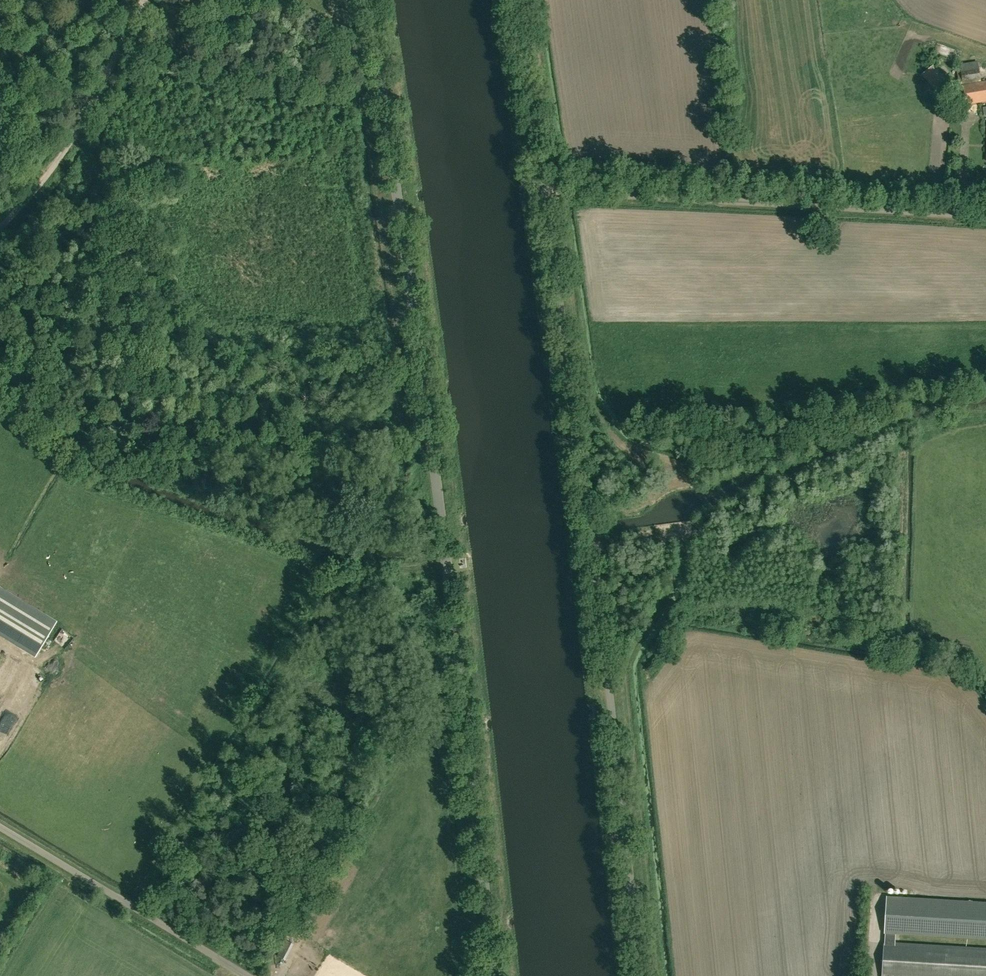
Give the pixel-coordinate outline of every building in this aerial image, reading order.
[(979,65),(961,68),(963,83),(981,81),(979,65)] [(936,68),(928,73),(937,86),(945,81),(936,68)] [(963,83),(966,104),(985,101),(985,80),(963,83)] [(0,588),(0,635),(30,653),(51,619),(0,588)] [(7,690),(2,698),(7,701),(12,693),(7,690)] [(220,871),(212,863),(203,873),(211,881),(220,871)] [(887,898),(885,934),(886,934),(885,948),(895,949),(896,935),(985,940),(985,904),(887,898)] [(884,948),(883,975),(985,975),(985,954),(895,949),(885,948),(884,948)]
